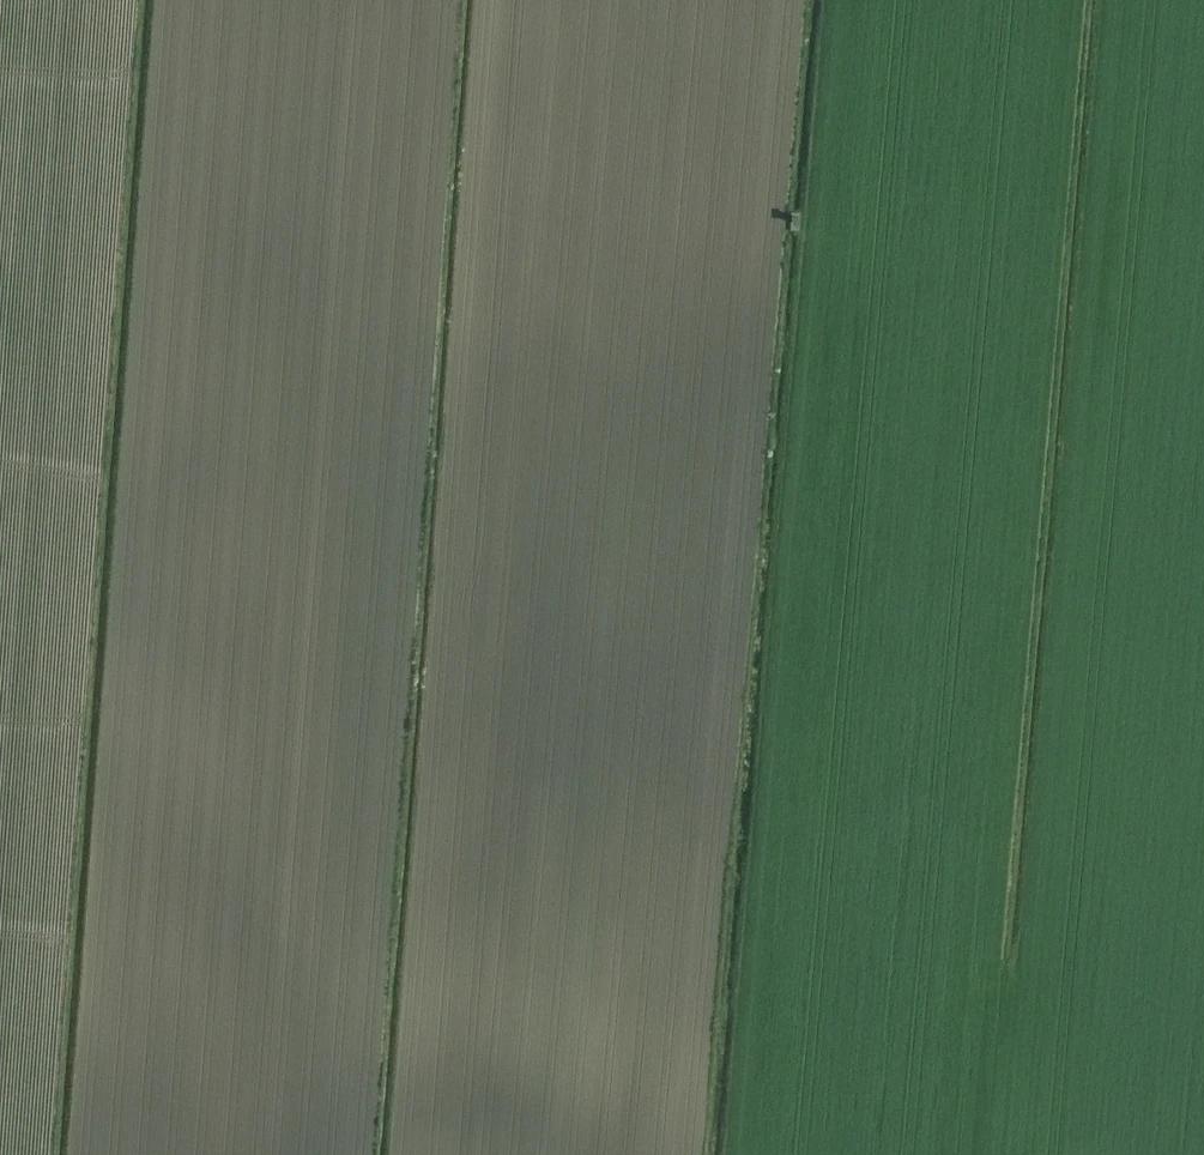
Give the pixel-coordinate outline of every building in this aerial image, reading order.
[(463,974),(450,973),(449,994),(463,994),(463,974)]
